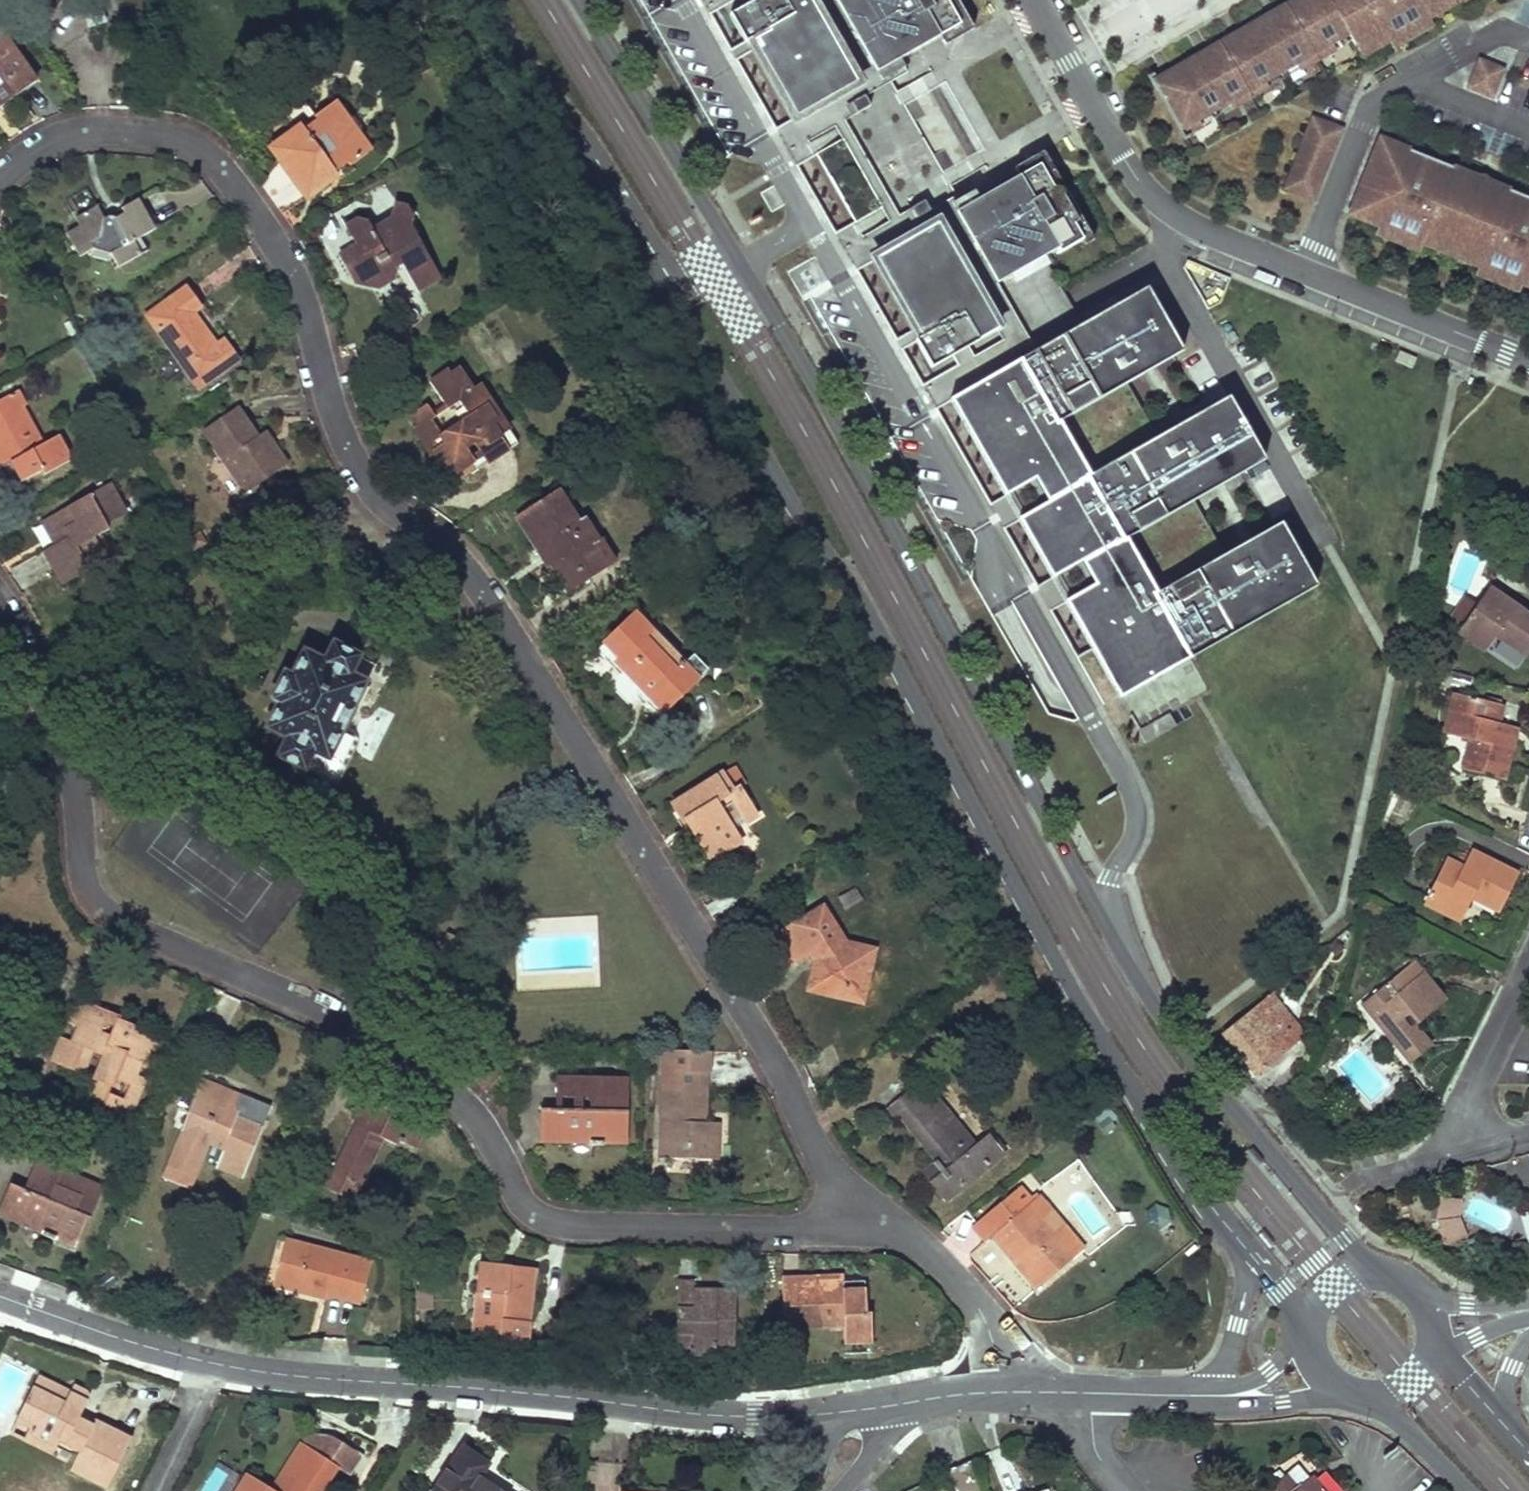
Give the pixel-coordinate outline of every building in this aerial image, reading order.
[(1118,688),(1184,651),(1188,658),(1316,585),(1280,522),(1223,553),(1193,499),(1264,459),(1227,396),(1157,437),(1127,383),(1182,350),(1146,287),(1082,323),(1043,255),(1056,247),(1058,251),(1081,238),(1072,222),(1076,219),(1058,187),(1029,204),(1014,177),(963,206),(883,67),(933,38),(919,12),(941,0),(729,0),(735,11),(795,118),(815,153),(855,222),(874,258),(915,329),(910,332),(950,399),(1013,363),(1022,377),(1000,389),(999,386),(979,398),(981,400),(962,411),(1008,494),(1021,516),(1055,576),(1068,599),(1095,647),(1118,688)] [(1347,29),(1352,39),(1355,44),(1382,28),(1387,37),(1427,14),(1422,6),(1431,0),(1305,0),(1270,20),(1267,16),(1261,19),(1239,32),(1241,36),(1230,43),(1203,58),(1200,54),(1187,62),(1172,70),(1174,74),(1155,86),(1178,127),(1347,29)] [(1451,0),(1431,0),(1422,6),(1427,14),(1451,0)] [(1392,46),(1432,23),(1427,14),(1387,37),(1392,46)] [(1360,53),(1387,37),(1382,28),(1355,44),(1360,53)] [(1185,137),(1352,39),(1347,29),(1178,127),(1185,137)] [(13,95),(14,97),(35,82),(0,32),(0,104),(13,95)] [(1491,98),(1502,71),(1480,62),(1469,89),(1491,98)] [(293,128),(275,140),(274,145),(274,153),(293,180),(305,198),(337,176),(340,181),(355,170),(352,166),(367,155),(369,146),(360,133),(360,127),(354,119),(348,117),(339,103),(330,101),(313,114),(305,101),(295,100),(285,107),(282,118),(288,121),(293,128)] [(1313,200),(1341,131),(1304,116),(1276,185),(1313,200)] [(1411,152),(1381,140),(1377,149),(1407,161),(1411,152)] [(1354,206),(1383,218),(1379,227),(1423,245),(1426,236),(1482,259),(1479,268),(1522,286),(1526,276),(1528,278),(1528,218),(1525,216),(1528,206),(1528,200),(1521,197),(1510,192),(1506,201),(1448,178),(1452,169),(1438,163),(1432,160),(1426,176),(1405,167),(1407,161),(1377,149),(1354,206)] [(1426,176),(1432,160),(1411,152),(1407,161),(1405,167),(1426,176)] [(1510,192),(1452,169),(1448,178),(1506,201),(1510,192)] [(80,228),(65,236),(75,253),(99,239),(109,242),(124,267),(148,252),(140,240),(155,231),(138,201),(122,210),(125,214),(115,219),(110,218),(104,220),(96,208),(75,220),(80,228)] [(358,220),(345,227),(356,246),(338,256),(353,281),(377,288),(391,280),(394,269),(392,266),(399,262),(415,290),(439,276),(411,227),(413,218),(408,207),(396,205),(393,218),(372,229),(368,221),(358,220)] [(1383,218),(1354,206),(1350,216),(1379,227),(1383,218)] [(1423,245),(1379,227),(1375,237),(1419,255),(1423,245)] [(1482,259),(1426,236),(1423,245),(1479,268),(1482,259)] [(99,239),(75,253),(79,259),(93,251),(108,253),(118,271),(124,267),(109,242),(99,239)] [(1522,286),(1479,268),(1475,277),(1518,295),(1522,286)] [(185,288),(146,317),(200,390),(238,362),(220,338),(213,343),(204,330),(194,317),(201,312),(185,288)] [(1013,363),(950,399),(958,413),(962,411),(981,400),(979,398),(999,386),(1000,389),(1022,377),(1013,363)] [(409,414),(416,424),(412,427),(423,446),(430,456),(434,453),(447,474),(469,461),(463,450),(472,444),(477,450),(490,441),(499,455),(516,443),(490,401),(483,406),(473,390),(459,368),(449,374),(446,370),(428,381),(442,402),(429,411),(425,404),(409,414)] [(480,386),(473,390),(483,406),(490,401),(480,386)] [(0,402),(0,461),(4,469),(13,463),(24,482),(43,472),(45,477),(69,464),(56,440),(42,449),(21,410),(26,407),(18,392),(0,402)] [(238,409),(205,432),(245,492),(279,469),(259,439),(238,409)] [(266,434),(259,439),(279,469),(286,464),(266,434)] [(490,441),(477,450),(486,464),(499,455),(490,441)] [(13,463),(4,469),(14,488),(24,482),(13,463)] [(110,486),(43,523),(56,547),(46,553),(58,575),(78,579),(90,571),(83,560),(77,549),(75,544),(91,536),(94,539),(109,531),(106,526),(126,515),(110,486)] [(557,490),(517,516),(537,549),(546,543),(558,560),(551,564),(564,584),(582,572),(588,580),(606,568),(592,545),(598,541),(583,518),(576,521),(557,490)] [(77,549),(83,560),(99,551),(94,539),(77,549)] [(606,568),(617,561),(602,539),(598,541),(592,545),(606,568)] [(546,543),(537,549),(548,565),(551,564),(558,560),(546,543)] [(582,572),(564,584),(569,593),(588,580),(582,572)] [(1458,632),(1485,650),(1495,636),(1527,657),(1528,654),(1528,615),(1488,588),(1476,605),(1463,625),(1458,632)] [(1451,618),(1463,625),(1476,605),(1465,597),(1451,618)] [(635,613),(605,641),(620,656),(615,660),(632,678),(663,710),(697,678),(707,669),(694,656),(684,664),(635,613)] [(277,703),(266,727),(287,738),(278,756),(303,769),(312,751),(328,758),(365,683),(349,675),(333,644),(324,662),(303,652),(291,678),(284,674),(271,700),(277,703)] [(1184,651),(1114,690),(1119,698),(1177,665),(1188,658),(1184,651)] [(1445,733),(1470,739),(1462,770),(1503,780),(1507,763),(1514,738),(1496,734),(1498,723),(1503,705),(1455,693),(1445,733)] [(1147,740),(1176,725),(1168,710),(1139,724),(1147,740)] [(1516,727),(1498,723),(1496,734),(1514,738),(1516,727)] [(722,771),(672,803),(683,823),(684,822),(692,817),(699,829),(692,834),(709,860),(741,838),(722,809),(732,803),(744,822),(757,813),(739,786),(733,789),(722,771)] [(699,829),(692,817),(684,822),(692,834),(699,829)] [(1470,851),(1462,868),(1470,872),(1478,855),(1470,851)] [(1445,859),(1423,904),(1461,922),(1471,900),(1500,912),(1507,898),(1518,874),(1478,855),(1470,872),(1462,868),(1445,859)] [(841,935),(822,905),(778,933),(767,914),(752,923),(764,942),(775,962),(781,972),(811,954),(815,961),(820,958),(814,985),(859,995),(870,950),(839,944),(841,935)] [(446,934),(442,944),(456,950),(461,940),(446,934)] [(1387,982),(1371,995),(1381,1006),(1370,1015),(1410,1063),(1433,1045),(1415,1023),(1410,1028),(1401,1018),(1410,1012),(1419,1023),(1446,1001),(1422,972),(1396,993),(1387,982)] [(1279,987),(1224,1032),(1257,1074),(1295,1044),(1283,1029),(1285,1028),(1271,1009),(1287,996),(1279,987)] [(1371,995),(1361,1003),(1370,1015),(1381,1006),(1371,995)] [(60,1038),(52,1060),(84,1073),(92,1052),(102,1056),(88,1092),(106,1100),(113,1078),(130,1085),(140,1062),(149,1066),(159,1041),(115,1024),(109,1039),(99,1035),(107,1015),(75,1002),(67,1023),(76,1027),(69,1042),(60,1038)] [(664,1050),(663,1070),(661,1158),(657,1158),(656,1164),(667,1164),(668,1158),(717,1159),(717,1123),(706,1123),(699,1122),(700,1071),(707,1072),(707,1050),(664,1050)] [(707,1072),(700,1071),(699,1122),(706,1123),(707,1072)] [(586,1080),(556,1079),(555,1109),(590,1110),(590,1098),(585,1099),(586,1080)] [(624,1081),(586,1080),(585,1099),(590,1098),(590,1110),(555,1109),(545,1109),(544,1141),(591,1143),(591,1147),(602,1147),(603,1143),(622,1143),(624,1081)] [(920,1080),(889,1105),(901,1120),(903,1118),(911,1112),(953,1164),(931,1183),(946,1201),(1004,1153),(988,1135),(973,1147),(920,1080)] [(202,1083),(172,1156),(196,1165),(206,1142),(223,1148),(218,1159),(241,1168),(259,1125),(232,1114),(234,1109),(226,1106),(230,1096),(212,1088),(202,1083)] [(115,1097),(111,1106),(130,1113),(140,1089),(130,1085),(124,1100),(115,1097)] [(364,1090),(350,1119),(357,1123),(371,1093),(364,1090)] [(321,1168),(313,1183),(351,1201),(380,1138),(395,1145),(396,1141),(412,1148),(423,1124),(386,1106),(388,1101),(371,1093),(357,1123),(333,1174),(321,1168)] [(230,1096),(226,1106),(234,1109),(239,1100),(230,1096)] [(953,1164),(911,1112),(903,1118),(923,1143),(938,1163),(924,1174),(931,1183),(953,1164)] [(172,1156),(167,1168),(191,1178),(196,1165),(172,1156)] [(218,1159),(214,1168),(236,1178),(241,1168),(218,1159)] [(35,1162),(24,1190),(56,1204),(61,1193),(56,1190),(63,1174),(35,1162)] [(167,1168),(162,1179),(186,1189),(191,1178),(167,1168)] [(13,1185),(2,1215),(45,1233),(43,1236),(53,1241),(55,1237),(74,1245),(98,1188),(63,1174),(56,1190),(61,1193),(56,1204),(24,1190),(13,1185)] [(1032,1200),(1018,1184),(999,1201),(1013,1217),(1032,1200)] [(1036,1289),(1044,1283),(1072,1259),(1038,1220),(1051,1210),(1038,1194),(1032,1200),(1013,1217),(999,1201),(971,1227),(984,1241),(991,1235),(1013,1262),(1036,1289)] [(1463,1242),(1464,1196),(1439,1195),(1438,1241),(1463,1242)] [(1051,1210),(1038,1220),(1072,1259),(1083,1249),(1051,1210)] [(287,1242),(278,1278),(297,1283),(295,1290),(294,1291),(316,1297),(317,1289),(326,1292),(325,1295),(359,1304),(369,1263),(287,1242)] [(517,1269),(480,1266),(472,1338),(527,1343),(534,1271),(517,1269)] [(842,1275),(781,1278),(782,1292),(797,1291),(796,1285),(843,1282),(842,1275)] [(278,1278),(276,1285),(295,1290),(297,1283),(278,1278)] [(864,1281),(843,1282),(843,1291),(864,1291),(864,1281)] [(694,1283),(677,1282),(676,1333),(693,1333),(693,1349),(693,1355),(715,1356),(715,1350),(735,1351),(735,1291),(702,1291),(702,1297),(694,1298),(694,1283)] [(797,1291),(782,1292),(784,1331),(802,1331),(802,1327),(844,1326),(845,1342),(872,1341),(871,1313),(866,1313),(864,1291),(843,1291),(843,1282),(796,1285),(797,1291)] [(693,1333),(676,1333),(676,1348),(693,1349),(693,1333)] [(69,1395),(37,1379),(32,1391),(64,1407),(69,1395)] [(79,1389),(74,1387),(69,1395),(64,1407),(32,1391),(18,1418),(35,1427),(31,1437),(55,1449),(58,1442),(79,1453),(76,1459),(70,1471),(107,1490),(130,1443),(93,1424),(91,1428),(79,1422),(89,1398),(89,1394),(79,1389)] [(35,1427),(18,1418),(10,1434),(52,1456),(55,1449),(31,1437),(35,1427)] [(133,1436),(96,1418),(93,1424),(130,1443),(133,1436)] [(324,1440),(315,1454),(301,1445),(272,1490),(322,1490),(337,1467),(335,1466),(344,1452),(324,1440)] [(79,1453),(58,1442),(55,1449),(76,1459),(79,1453)] [(463,1448),(435,1490),(498,1490),(479,1478),(487,1466),(479,1460),(463,1448)] [(973,1465),(949,1474),(954,1490),(981,1490),(973,1465)] [(1299,1465),(1270,1490),(1322,1490),(1299,1465)]
